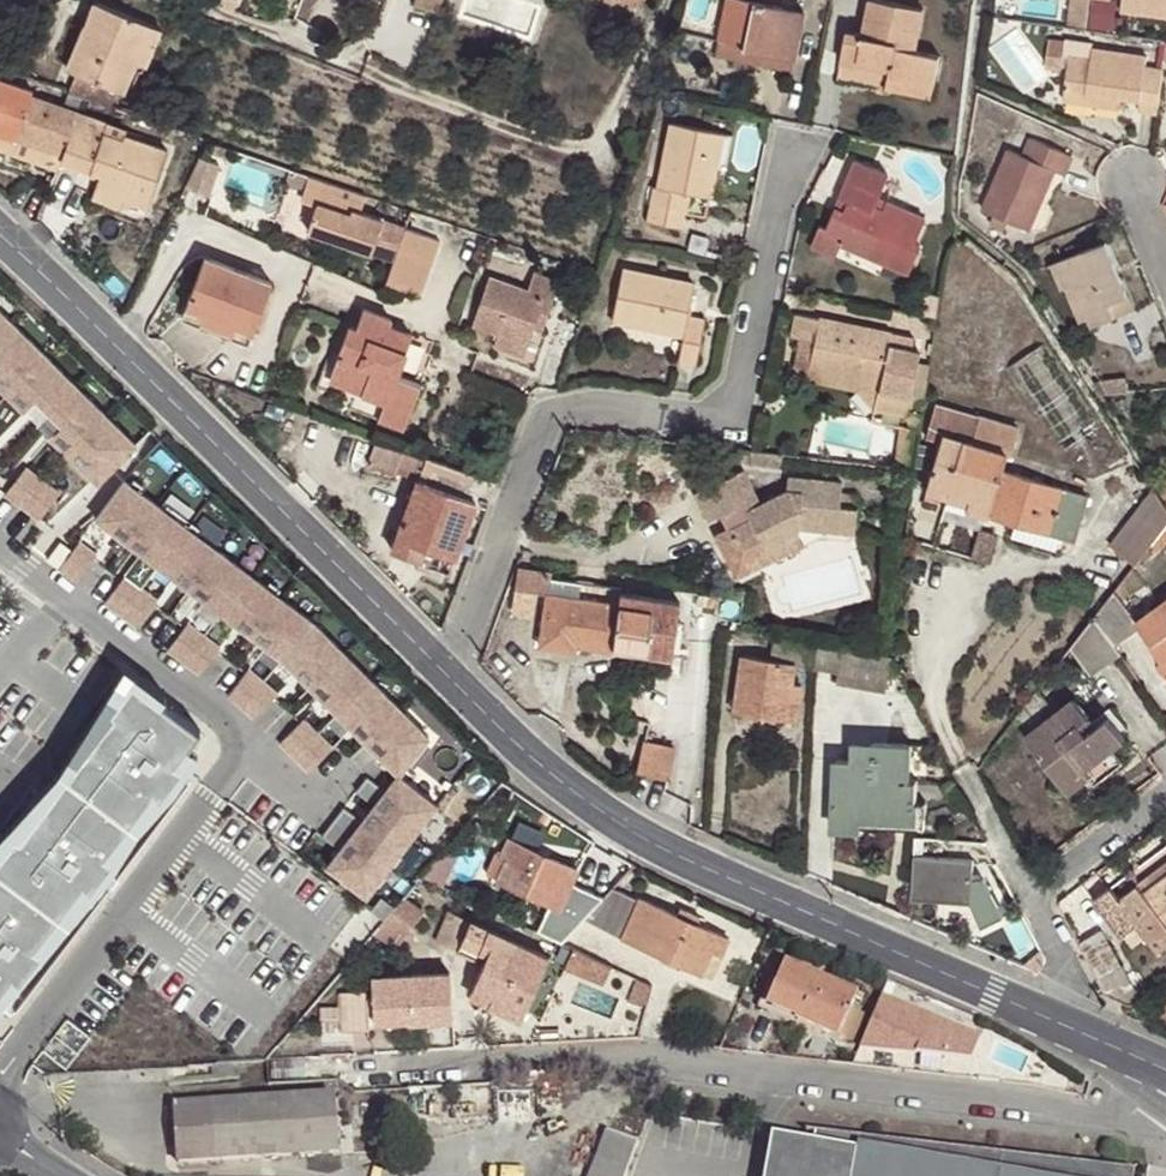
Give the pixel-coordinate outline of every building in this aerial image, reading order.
[(439,11),(442,0),(418,0),(417,5),(439,11)] [(717,38),(742,44),(741,47),(793,58),(803,11),(763,3),(763,0),(726,0),(717,38)] [(888,76),(933,85),(939,55),(915,50),(923,11),(871,0),(869,0),(863,36),(847,33),(841,62),(857,65),(858,59),(890,66),(888,76)] [(1070,27),(1088,29),(1091,0),(1073,0),(1070,27)] [(1121,11),(1165,17),(1165,0),(1123,0),(1121,11)] [(136,60),(150,23),(96,1),(68,68),(77,72),(123,91),(136,60)] [(163,29),(150,23),(136,60),(148,64),(163,29)] [(790,71),(793,58),(741,47),(742,44),(717,38),(714,55),(790,71)] [(1065,42),(1050,41),(1046,66),(1060,68),(1065,42)] [(1,79),(4,71),(12,49),(0,44),(0,79),(1,79)] [(1138,111),(1156,113),(1163,71),(1145,68),(1146,57),(1093,49),(1091,59),(1070,56),(1064,100),(1095,105),(1097,93),(1121,97),(1140,100),(1138,111)] [(123,91),(77,72),(69,93),(81,97),(117,109),(123,91)] [(933,85),(888,76),(886,89),(931,98),(933,85)] [(0,79),(0,130),(65,152),(78,110),(81,97),(69,93),(64,106),(30,95),(32,90),(1,79),(0,79)] [(1119,108),(1121,97),(1097,93),(1095,105),(1119,108)] [(78,110),(65,152),(62,160),(100,173),(92,194),(122,205),(124,198),(148,207),(168,150),(125,134),(123,138),(104,131),(108,121),(78,110)] [(127,128),(108,121),(104,131),(123,138),(125,134),(127,128)] [(722,133),(669,123),(658,186),(653,185),(646,220),(682,228),(689,192),(709,195),(722,133)] [(0,130),(0,149),(58,169),(62,160),(65,152),(0,130)] [(981,208),(992,213),(1006,219),(1028,229),(1055,170),(1065,174),(1073,157),(1031,138),(1022,155),(1007,149),(981,208)] [(219,162),(200,156),(187,185),(208,193),(219,162)] [(872,204),(875,197),(884,172),(851,160),(837,197),(845,200),(841,209),(834,205),(824,231),(835,236),(833,241),(884,263),(907,273),(919,244),(913,242),(923,218),(884,201),(881,208),(872,204)] [(361,210),(366,195),(310,176),(303,199),(318,204),(310,230),(371,252),(383,218),(361,210)] [(845,200),(837,197),(834,205),(841,209),(845,200)] [(884,201),(875,197),(872,204),(881,208),(884,201)] [(420,215),(411,212),(405,229),(415,232),(420,215)] [(1006,219),(992,213),(987,223),(1001,229),(1006,219)] [(415,232),(405,229),(385,283),(420,295),(440,241),(415,232)] [(881,270),(884,263),(833,241),(835,236),(824,231),(819,244),(881,270)] [(1061,290),(1065,288),(1075,284),(1089,317),(1093,326),(1133,309),(1106,242),(1050,264),(1061,290)] [(272,282),(206,257),(185,306),(206,313),(204,318),(232,329),(234,324),(253,332),(272,282)] [(693,282),(622,269),(612,320),(683,334),(678,360),(695,364),(704,317),(687,314),(693,282)] [(499,332),(528,343),(534,325),(537,314),(546,317),(558,280),(533,272),(527,288),(491,276),(475,324),(499,332)] [(1075,284),(1065,288),(1079,321),(1089,317),(1075,284)] [(0,308),(0,338),(15,323),(0,308)] [(350,327),(333,372),(368,385),(365,393),(384,401),(409,410),(419,384),(397,374),(411,334),(389,326),(391,320),(365,310),(356,330),(350,327)] [(537,314),(534,325),(543,328),(546,317),(537,314)] [(905,414),(905,410),(917,351),(910,349),(912,339),(805,316),(797,352),(811,355),(807,368),(794,366),(806,380),(865,393),(873,407),(905,414)] [(15,323),(0,338),(0,363),(0,387),(6,393),(45,353),(15,323)] [(525,351),(528,343),(499,332),(495,341),(525,351)] [(1042,345),(1008,368),(1065,451),(1099,428),(1042,345)] [(811,355),(797,352),(794,366),(807,368),(811,355)] [(74,381),(45,353),(6,393),(21,408),(34,396),(46,409),(74,381)] [(368,385),(333,372),(330,379),(365,393),(368,385)] [(1126,380),(1099,383),(1107,396),(1127,394),(1126,380)] [(103,411),(74,381),(46,409),(59,421),(47,434),(64,450),(103,411)] [(402,427),(409,410),(384,401),(378,417),(402,427)] [(925,490),(946,496),(948,489),(968,495),(964,506),(1015,521),(1059,535),(1072,539),(1085,497),(999,470),(1006,450),(1011,451),(1018,428),(937,404),(927,435),(941,440),(925,490)] [(919,426),(922,414),(905,410),(905,414),(912,425),(915,425),(919,426)] [(134,441),(103,411),(64,450),(81,467),(93,455),(106,469),(134,441)] [(910,451),(915,425),(912,425),(901,423),(897,450),(910,451)] [(912,471),(919,426),(915,425),(910,451),(907,471),(912,471)] [(396,470),(403,447),(397,445),(377,437),(369,462),(395,472),(396,470)] [(420,478),(427,456),(403,447),(396,470),(420,478)] [(782,455),(751,450),(728,447),(727,460),(780,467),(782,455)] [(895,470),(907,471),(910,451),(897,450),(895,470)] [(94,481),(106,469),(93,455),(81,467),(94,481)] [(476,498),(483,476),(427,456),(420,478),(395,549),(420,558),(425,545),(456,556),(476,498)] [(27,465),(6,492),(24,505),(44,478),(27,465)] [(748,557),(797,533),(799,526),(853,531),(855,508),(855,494),(839,493),(840,481),(788,476),(787,487),(760,501),(743,467),(695,493),(708,520),(719,515),(729,510),(737,524),(733,526),(737,534),(748,557)] [(156,500),(122,474),(95,515),(111,527),(117,519),(133,530),(156,500)] [(44,478),(24,505),(41,519),(62,491),(44,478)] [(948,489),(946,496),(945,500),(964,506),(968,495),(948,489)] [(1154,489),(1111,544),(1136,562),(1165,523),(1165,508),(1154,489)] [(156,500),(133,530),(148,542),(141,551),(158,563),(187,524),(156,500)] [(729,510),(719,515),(727,529),(733,526),(737,524),(729,510)] [(884,516),(869,515),(867,525),(883,527),(884,516)] [(117,519),(111,527),(126,539),(133,530),(117,519)] [(1055,550),(1059,535),(1015,521),(1011,535),(1055,550)] [(187,524),(158,563),(174,575),(181,567),(196,578),(219,548),(187,524)] [(720,543),(737,534),(733,526),(727,529),(716,535),(720,543)] [(133,530),(126,539),(141,551),(148,542),(133,530)] [(802,543),(797,533),(748,557),(737,534),(720,543),(737,576),(802,543)] [(81,539),(60,567),(78,580),(98,553),(81,539)] [(62,540),(49,558),(59,566),(73,548),(62,540)] [(451,570),(456,556),(425,545),(420,558),(451,570)] [(219,548),(196,578),(211,590),(205,599),(221,611),(251,572),(219,548)] [(181,567),(174,575),(189,587),(196,578),(181,567)] [(551,572),(518,568),(515,586),(547,591),(539,643),(566,646),(568,633),(575,634),(574,640),(579,641),(613,646),(614,638),(645,642),(643,650),(671,654),(679,601),(620,593),(621,586),(550,575),(551,572)] [(251,572),(221,611),(237,623),(244,615),(257,625),(280,594),(251,572)] [(126,574),(106,601),(122,613),(143,586),(126,574)] [(196,578),(189,587),(205,599),(211,590),(196,578)] [(143,586),(122,613),(138,626),(159,598),(143,586)] [(1136,619),(1114,591),(1094,617),(1112,643),(1139,624),(1136,619)] [(280,594),(257,625),(274,638),(268,646),(284,659),(320,625),(280,594)] [(1139,624),(1165,659),(1165,658),(1165,599),(1136,619),(1139,624)] [(244,615),(237,623),(251,633),(257,625),(244,615)] [(1091,675),(1120,655),(1112,643),(1094,617),(1072,646),(1091,675)] [(189,621),(168,648),(185,661),(205,633),(189,621)] [(274,638),(257,625),(251,633),(268,646),(274,638)] [(320,625),(284,659),(300,675),(307,667),(320,680),(347,653),(320,625)] [(205,633),(185,661),(201,673),(221,646),(205,633)] [(568,633),(566,646),(577,649),(579,641),(574,640),(575,634),(568,633)] [(794,663),(813,666),(816,641),(774,633),(769,659),(742,654),(733,709),(783,717),(790,681),(794,663)] [(613,646),(643,650),(645,642),(614,638),(613,646)] [(347,653),(320,680),(332,692),(324,700),(338,714),(374,680),(347,653)] [(165,700),(167,696),(128,667),(0,839),(0,868),(139,681),(165,700)] [(249,667),(229,694),(242,705),(263,678),(249,667)] [(300,675),(312,687),(320,680),(307,667),(300,675)] [(263,678),(242,705),(256,715),(277,688),(263,678)] [(312,687),(324,700),(332,692),(320,680),(312,687)] [(401,709),(374,680),(338,714),(351,728),(359,721),(372,736),(401,709)] [(0,868),(0,998),(191,746),(203,730),(165,700),(139,681),(0,868)] [(802,683),(790,681),(783,717),(797,719),(802,683)] [(1037,690),(1013,719),(1070,790),(1092,773),(1087,767),(1112,748),(1124,739),(1107,718),(1098,724),(1087,732),(1079,723),(1088,717),(1073,698),(1055,712),(1037,690)] [(401,709),(372,736),(366,743),(350,758),(363,773),(379,757),(397,775),(424,734),(401,709)] [(1090,715),(1088,717),(1079,723),(1087,732),(1098,724),(1090,715)] [(320,732),(306,718),(282,742),(296,756),(320,732)] [(351,728),(366,743),(372,736),(359,721),(351,728)] [(320,732),(296,756),(311,771),(335,746),(320,732)] [(644,738),(638,771),(667,777),(675,746),(644,738)] [(905,821),(908,778),(910,744),(852,740),(851,759),(836,758),(831,825),(859,827),(859,818),(905,821)] [(191,746),(0,998),(0,1008),(109,879),(140,830),(180,786),(199,752),(191,746)] [(1087,767),(1092,773),(1098,780),(1123,761),(1112,748),(1087,767)] [(366,778),(355,793),(413,836),(436,805),(397,775),(384,791),(366,778)] [(914,778),(908,778),(905,821),(859,818),(859,827),(913,830),(915,802),(912,801),(914,778)] [(964,802),(958,790),(952,779),(941,786),(953,807),(964,802)] [(343,808),(332,823),(389,867),(413,836),(373,806),(361,822),(343,808)] [(326,868),(366,898),(389,867),(332,823),(321,838),(339,851),(326,868)] [(575,872),(509,841),(503,856),(497,854),(488,875),(559,909),(575,872)] [(911,853),(909,898),(970,901),(972,856),(911,853)] [(1138,882),(1144,890),(1165,874),(1165,861),(1138,882)] [(1138,882),(1118,897),(1111,887),(1094,899),(1130,947),(1146,935),(1157,949),(1165,942),(1165,874),(1144,890),(1138,882)] [(618,893),(611,889),(600,900),(582,920),(590,924),(618,893)] [(583,891),(544,937),(561,944),(582,920),(600,900),(583,891)] [(636,901),(618,893),(590,924),(699,973),(708,951),(719,956),(727,939),(693,923),(675,916),(638,899),(636,901)] [(405,902),(389,922),(407,932),(423,914),(405,902)] [(679,910),(675,916),(693,923),(696,918),(679,910)] [(474,989),(522,1011),(547,959),(472,923),(459,952),(477,961),(481,954),(489,957),(474,989)] [(600,983),(608,966),(597,960),(570,949),(562,966),(600,983)] [(708,951),(699,973),(709,977),(719,956),(708,951)] [(1040,952),(1023,965),(1038,973),(1042,967),(1043,959),(1040,952)] [(858,995),(783,961),(776,978),(769,976),(756,1003),(838,1040),(839,1037),(850,1042),(862,1017),(850,1012),(858,995)] [(452,1021),(449,973),(371,976),(373,992),(340,994),(340,1008),(323,1009),(323,1021),(341,1020),(342,1031),(370,1029),(370,1025),(452,1021)] [(628,1001),(647,1006),(652,986),(633,978),(628,1001)] [(519,1018),(522,1011),(474,989),(471,996),(519,1018)] [(938,1014),(889,993),(881,1011),(929,1032),(938,1014)] [(1165,1021),(1165,1005),(1152,1015),(1165,1021)] [(303,1063),(271,1064),(273,1079),(303,1077),(303,1063)] [(488,1082),(459,1084),(460,1115),(490,1114),(488,1082)] [(441,1084),(411,1086),(412,1118),(442,1116),(441,1084)] [(333,1095),(173,1104),(177,1162),(336,1154),(333,1095)] [(637,1143),(606,1131),(590,1175),(625,1175),(637,1143)] [(821,1134),(813,1133),(811,1143),(819,1145),(821,1134)] [(769,1136),(762,1175),(1132,1175),(821,1134),(819,1145),(811,1143),(769,1136)]
